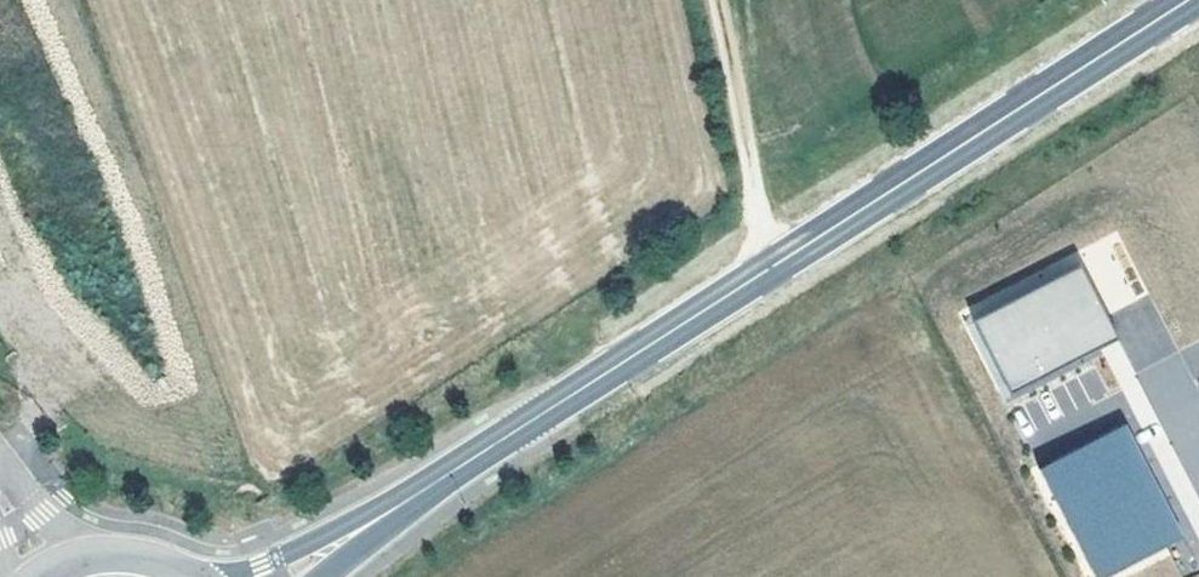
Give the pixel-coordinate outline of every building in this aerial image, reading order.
[(972,323),(1010,396),(1101,349),(1088,325),(1106,316),(1080,267),(972,323)] [(1088,325),(1101,349),(1118,340),(1106,316),(1088,325)] [(1093,576),(1108,576),(1183,538),(1125,426),(1038,470),(1093,576)]
